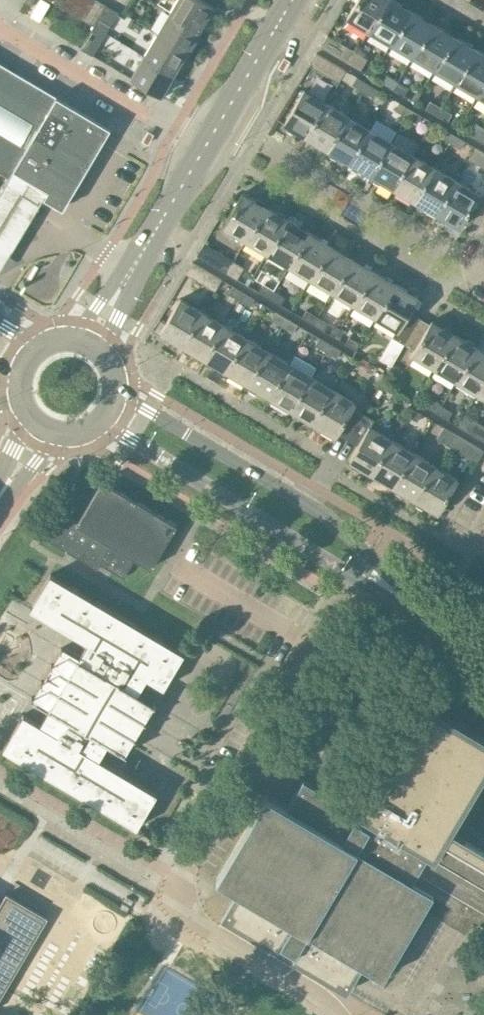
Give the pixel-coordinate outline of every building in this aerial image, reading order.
[(45,0),(39,0),(31,14),(39,20),(39,19),(49,3),(45,0)] [(73,13),(81,0),(67,0),(63,7),(73,13)] [(84,19),(95,0),(81,0),(73,13),(84,19)] [(94,25),(106,4),(99,0),(95,0),(84,19),(94,25)] [(200,28),(213,5),(204,0),(176,0),(170,10),(200,28)] [(369,30),(387,0),(356,0),(347,17),(369,30)] [(391,43),(410,9),(395,0),(387,0),(369,30),(391,43)] [(94,25),(106,32),(118,11),(106,4),(94,25)] [(391,43),(412,56),(432,22),(410,9),(391,43)] [(157,32),(187,50),(200,28),(170,10),(157,32)] [(412,56),(434,68),(454,35),(432,22),(412,56)] [(80,47),(92,54),(106,32),(94,25),(80,47)] [(144,54),(174,72),(187,50),(157,32),(144,54)] [(320,45),(350,63),(356,51),(327,34),(320,45)] [(434,68),(456,81),(476,48),(454,35),(434,68)] [(477,94),(483,83),(483,53),(476,48),(456,81),(477,94)] [(350,63),(360,69),(367,58),(356,51),(350,63)] [(309,64),(339,81),(346,70),(316,52),(309,64)] [(130,77),(160,95),(174,72),(144,54),(130,77)] [(62,206),(109,126),(56,95),(0,62),(0,169),(62,206)] [(382,82),(393,88),(397,81),(387,74),(382,82)] [(352,84),(363,90),(367,82),(356,76),(352,84)] [(393,88),(404,95),(408,87),(397,81),(393,88)] [(363,90),(374,96),(378,89),(367,82),(363,90)] [(284,122),(306,136),(326,102),(304,89),(284,122)] [(425,108),(436,114),(441,106),(430,100),(425,108)] [(306,136),(328,149),(348,115),(326,102),(306,136)] [(395,109),(406,116),(411,108),(400,102),(395,109)] [(436,114),(447,120),(452,113),(441,106),(436,114)] [(406,116),(417,122),(421,114),(411,108),(406,116)] [(328,149),(350,161),(370,128),(348,115),(328,149)] [(480,140),(483,133),(483,127),(476,122),(469,133),(480,140)] [(439,135),(450,141),(454,134),(443,127),(439,135)] [(350,161),(371,174),(391,141),(370,128),(350,161)] [(450,141),(460,148),(465,140),(454,134),(450,141)] [(371,174),(393,187),(413,154),(391,141),(371,174)] [(483,167),(483,151),(476,147),(469,158),(483,167)] [(393,187),(415,200),(435,166),(413,154),(393,187)] [(415,200),(436,213),(456,179),(435,166),(415,200)] [(9,175),(0,189),(0,273),(45,196),(9,175)] [(436,213),(459,226),(479,192),(456,179),(436,213)] [(223,225),(245,239),(265,205),(243,192),(223,225)] [(245,239),(267,252),(287,218),(265,205),(245,239)] [(267,252),(288,264),(308,231),(287,218),(267,252)] [(288,264),(310,277),(330,244),(308,231),(288,264)] [(197,254),(226,271),(233,260),(203,242),(197,254)] [(310,277),(332,290),(352,257),(330,244),(310,277)] [(332,290),(353,303),(373,270),(352,257),(332,290)] [(226,271),(237,278),(243,266),(233,260),(226,271)] [(186,272),(215,290),(222,278),(192,261),(186,272)] [(353,303),(375,316),(395,282),(373,270),(353,303)] [(392,336),(404,343),(419,317),(409,311),(418,296),(395,282),(375,316),(397,329),(392,336)] [(259,291),(269,297),(274,290),(263,283),(259,291)] [(228,292),(239,299),(244,291),(233,285),(228,292)] [(269,297),(280,304),(285,296),(274,290),(269,297)] [(239,299),(250,305),(254,298),(244,291),(239,299)] [(160,331),(182,344),(202,311),(180,298),(160,331)] [(302,316),(313,323),(317,315),(306,309),(302,316)] [(271,318),(282,324),(287,317),(276,310),(271,318)] [(182,344),(204,357),(224,324),(202,311),(182,344)] [(313,323),(323,329),(328,322),(317,315),(313,323)] [(282,324),(293,331),(298,323),(287,317),(282,324)] [(411,353),(434,367),(454,333),(431,320),(429,323),(419,317),(404,343),(414,349),(411,353)] [(204,357),(226,370),(246,337),(224,324),(204,357)] [(434,367),(456,379),(475,346),(454,333),(434,367)] [(345,342),(356,349),(360,341),(349,335),(345,342)] [(315,344),(326,350),(330,343),(319,336),(315,344)] [(226,370),(247,383),(267,349),(246,337),(226,370)] [(326,350),(336,357),(341,349),(330,343),(326,350)] [(477,392),(483,381),(483,351),(475,346),(456,379),(477,392)] [(247,383),(269,396),(289,362),(267,349),(247,383)] [(269,396),(291,409),(310,375),(289,362),(269,396)] [(291,409),(312,422),(332,388),(310,375),(291,409)] [(337,432),(347,438),(362,412),(352,406),(355,402),(332,388),(312,422),(335,435),(337,432)] [(425,406),(436,412),(441,405),(430,398),(425,406)] [(436,412),(447,419),(452,411),(441,405),(436,412)] [(406,414),(417,420),(421,413),(410,406),(406,414)] [(349,459),(371,472),(391,439),(370,426),(374,419),(362,412),(347,438),(358,444),(349,459)] [(483,441),(483,425),(465,413),(458,425),(483,441)] [(436,437),(447,443),(454,432),(443,425),(436,437)] [(447,443),(476,461),(483,449),(454,432),(447,443)] [(371,472),(393,485),(413,452),(391,439),(371,472)] [(393,485),(415,498),(435,465),(413,452),(393,485)] [(415,498),(437,511),(457,478),(435,465),(415,498)] [(101,563),(124,577),(135,558),(151,567),(177,523),(102,479),(78,521),(60,511),(44,537),(97,568),(101,563)] [(23,713),(3,747),(136,827),(157,792),(99,758),(108,742),(124,752),(154,702),(138,692),(147,676),(164,686),(184,652),(50,573),(30,607),(88,642),(79,657),(62,647),(33,698),(49,708),(40,723),(23,713)] [(217,877),(237,890),(221,917),(346,991),(363,964),(383,976),(432,894),(483,924),(483,848),(452,829),(483,774),(483,736),(423,700),(358,811),(303,778),(287,806),(266,793),(217,877)] [(47,917),(6,893),(0,903),(0,997),(47,917)]
